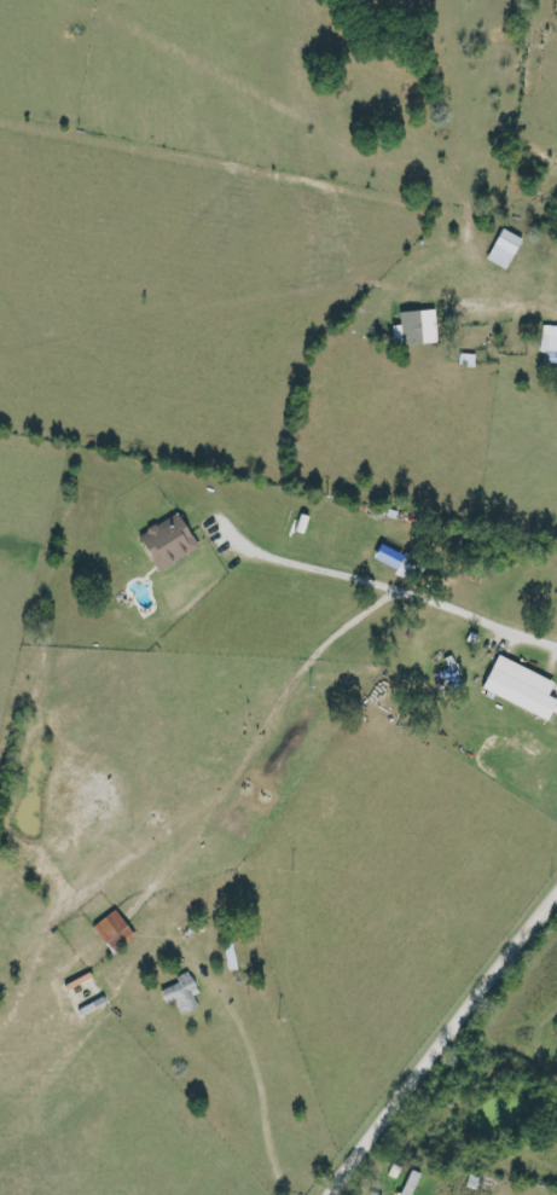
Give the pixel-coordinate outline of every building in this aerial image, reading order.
[(485,261),(505,271),(521,240),(501,230),(485,261)] [(435,344),(434,311),(399,313),(401,346),(435,344)] [(556,355),(556,328),(542,327),(539,354),(556,355)] [(474,364),(474,355),(459,356),(459,364),(474,364)] [(197,549),(177,513),(136,536),(157,573),(197,549)] [(397,570),(403,556),(379,545),(372,559),(397,570)] [(480,690),(547,721),(556,700),(547,696),(553,682),(496,656),(480,690)] [(112,954),(134,937),(114,911),(92,927),(112,954)] [(174,1001),(178,1015),(197,1010),(194,996),(197,995),(190,973),(175,977),(177,986),(160,990),(164,1004),(174,1001)] [(411,1170),(399,1194),(411,1194),(421,1175),(411,1170)]
